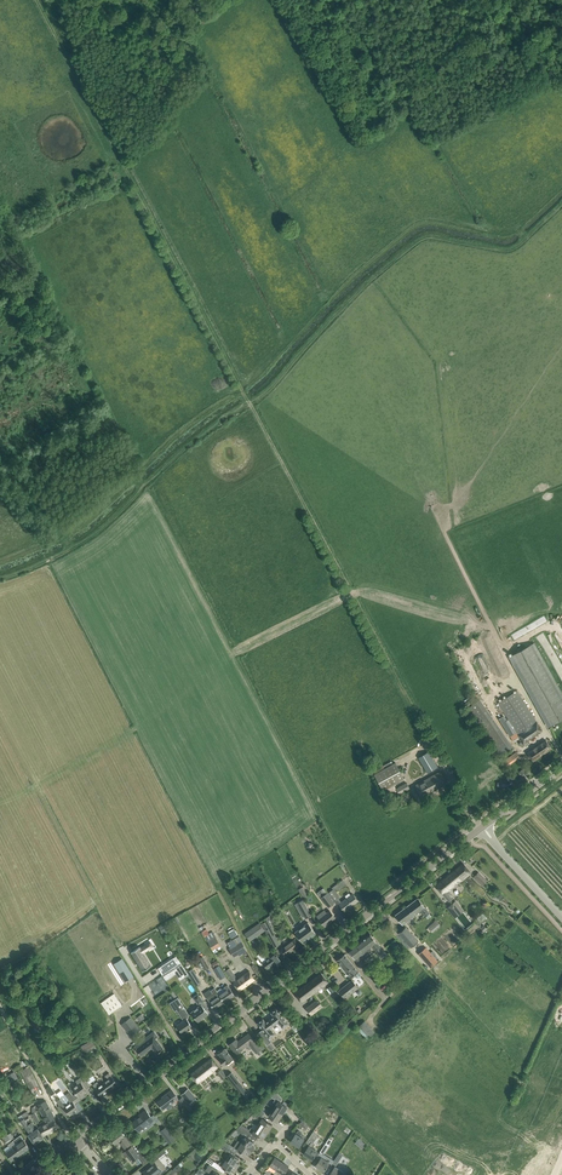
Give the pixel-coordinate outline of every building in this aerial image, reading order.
[(482,635),(485,644),(490,642),(487,633),(482,635)] [(531,644),(510,656),(549,727),(561,719),(561,699),(531,644)] [(515,733),(518,739),(521,738),(524,743),(543,731),(516,691),(498,703),(517,732),(515,733)] [(479,699),(465,709),(499,757),(513,747),(479,699)] [(528,753),(533,761),(552,748),(546,740),(528,753)] [(427,773),(437,767),(428,752),(418,758),(427,773)] [(502,762),(506,767),(520,757),(516,752),(502,762)] [(395,762),(373,774),(383,790),(404,778),(395,762)] [(421,796),(446,783),(440,771),(415,785),(421,796)] [(407,782),(396,788),(399,795),(410,789),(407,782)] [(464,863),(454,871),(462,880),(471,873),(464,863)] [(436,885),(449,901),(452,899),(446,891),(452,886),(453,887),(462,880),(454,871),(436,885)] [(479,872),(475,876),(484,884),(487,880),(479,872)] [(344,882),(336,889),(338,891),(346,884),(344,882)] [(304,889),(300,892),(303,899),(308,896),(304,889)] [(333,889),(328,892),(335,901),(340,898),(333,889)] [(334,903),(327,893),(321,897),(329,907),(334,903)] [(340,904),(345,911),(358,901),(353,894),(340,904)] [(430,913),(418,898),(395,915),(403,925),(411,919),(410,918),(421,910),(426,916),(430,913)] [(295,904),(299,910),(300,909),(306,918),(312,915),(303,899),(295,904)] [(464,911),(456,902),(448,908),(455,918),(464,911)] [(319,919),(325,926),(329,923),(329,922),(335,917),(330,911),(327,913),(324,910),(317,916),(319,919)] [(437,920),(428,927),(432,932),(441,924),(437,920)] [(168,922),(159,928),(163,934),(172,928),(168,922)] [(295,932),(303,943),(316,933),(308,922),(295,932)] [(260,923),(245,934),(250,941),(265,930),(260,923)] [(406,926),(398,933),(411,947),(418,940),(406,926)] [(234,928),(229,931),(232,938),(238,934),(234,928)] [(266,932),(274,947),(278,945),(270,930),(266,932)] [(370,934),(349,951),(355,959),(372,946),(380,955),(382,958),(387,955),(384,951),(370,934)] [(239,936),(227,943),(230,948),(229,949),(234,958),(247,950),(239,936)] [(216,937),(208,941),(212,949),(220,945),(216,937)] [(151,939),(131,950),(142,968),(151,962),(144,950),(154,945),(151,939)] [(280,950),(285,957),(299,946),(294,939),(280,950)] [(426,947),(420,953),(425,958),(429,963),(432,966),(438,961),(434,956),(430,952),(426,947)] [(263,954),(259,957),(267,968),(274,963),(275,964),(280,960),(277,956),(277,955),(276,955),(275,953),(267,959),(263,954)] [(344,954),(337,960),(350,978),(354,975),(356,978),(359,978),(362,976),(345,954),(344,954)] [(203,957),(198,959),(205,970),(209,967),(203,957)] [(178,958),(165,966),(169,972),(182,964),(178,958)] [(360,958),(356,960),(361,966),(365,963),(360,958)] [(122,959),(114,964),(125,981),(133,976),(122,959)] [(181,964),(163,976),(166,980),(176,973),(179,977),(187,972),(181,964)] [(398,969),(394,964),(389,968),(393,973),(398,969)] [(219,965),(214,968),(220,979),(225,976),(219,965)] [(225,971),(239,991),(255,979),(249,971),(237,980),(228,969),(225,971)] [(328,982),(321,973),(295,993),(302,1002),(328,982)] [(197,974),(190,978),(199,991),(204,988),(197,974)] [(353,979),(338,991),(345,999),(359,987),(353,979)] [(225,990),(219,995),(224,1002),(235,995),(229,987),(227,985),(223,987),(225,990)] [(208,1002),(213,1009),(224,1002),(219,995),(215,988),(210,991),(212,993),(206,998),(209,1001),(208,1002)] [(114,994),(101,1003),(109,1015),(123,1006),(114,994)] [(191,1012),(192,1013),(198,1022),(198,1021),(208,1014),(209,1014),(201,1003),(204,1001),(198,994),(193,997),(200,1006),(191,1012)] [(190,1016),(189,1015),(177,998),(169,1003),(175,1011),(177,1010),(184,1020),(177,1025),(177,1026),(176,1026),(176,1028),(177,1030),(179,1030),(180,1029),(183,1033),(192,1027),(187,1018),(190,1016)] [(318,999),(306,1007),(311,1014),(322,1006),(318,999)] [(283,1028),(288,1024),(277,1008),(271,1012),(274,1016),(266,1022),(263,1018),(257,1023),(263,1029),(258,1033),(267,1045),(271,1042),(272,1042),(269,1038),(275,1034),(270,1028),(278,1022),(283,1028)] [(130,1017),(122,1024),(133,1036),(141,1029),(130,1017)] [(36,1028),(41,1026),(37,1020),(33,1022),(36,1028)] [(364,1021),(358,1026),(369,1038),(374,1033),(364,1021)] [(136,1049),(141,1055),(152,1047),(157,1053),(163,1048),(156,1038),(158,1036),(154,1031),(139,1043),(141,1045),(137,1048),(136,1048),(136,1049)] [(245,1038),(245,1037),(236,1043),(234,1041),(229,1044),(236,1054),(246,1046),(247,1048),(248,1049),(249,1049),(251,1049),(252,1047),(256,1053),(257,1052),(258,1053),(265,1047),(261,1042),(257,1045),(254,1040),(249,1034),(249,1033),(247,1035),(247,1036),(245,1038)] [(89,1043),(82,1047),(85,1053),(97,1046),(93,1041),(89,1043)] [(233,1059),(225,1048),(218,1053),(221,1057),(219,1059),(224,1065),(233,1059)] [(218,1067),(211,1058),(191,1073),(198,1082),(218,1067)] [(98,1065),(94,1067),(98,1072),(105,1067),(100,1059),(96,1062),(98,1065)] [(221,1069),(217,1073),(222,1079),(226,1076),(221,1069)] [(32,1088),(38,1085),(31,1070),(27,1072),(29,1075),(25,1076),(32,1088)] [(91,1070),(84,1075),(89,1083),(96,1079),(91,1070)] [(14,1071),(7,1076),(11,1082),(18,1077),(14,1071)] [(108,1079),(104,1083),(109,1089),(117,1083),(109,1072),(105,1075),(108,1079)] [(232,1072),(227,1076),(245,1099),(250,1095),(232,1072)] [(76,1093),(73,1095),(78,1102),(86,1096),(84,1093),(87,1090),(86,1089),(89,1086),(82,1076),(76,1081),(78,1084),(72,1088),(76,1093)] [(93,1085),(101,1095),(109,1089),(104,1083),(100,1085),(97,1082),(93,1085)] [(50,1085),(46,1088),(52,1095),(56,1092),(50,1085)] [(188,1089),(182,1094),(190,1103),(196,1098),(188,1089)] [(165,1096),(158,1102),(163,1109),(166,1107),(167,1109),(169,1109),(172,1106),(173,1105),(171,1103),(178,1098),(172,1090),(165,1095),(165,1096)] [(274,1090),(262,1101),(266,1103),(272,1097),(275,1099),(273,1102),(275,1103),(272,1108),(282,1114),(287,1107),(280,1102),(282,1098),(274,1090)] [(553,1100),(561,1104),(561,1092),(557,1090),(553,1100)] [(75,1104),(78,1102),(73,1095),(58,1106),(66,1116),(69,1114),(70,1115),(79,1109),(75,1104)] [(182,1097),(179,1100),(186,1107),(189,1104),(182,1097)] [(549,1111),(561,1116),(561,1115),(561,1104),(553,1100),(549,1111)] [(54,1117),(48,1106),(46,1101),(38,1105),(46,1121),(54,1117)] [(262,1101),(254,1110),(262,1115),(265,1112),(262,1110),(266,1103),(262,1101)] [(268,1115),(277,1121),(282,1114),(272,1108),(268,1115)] [(141,1115),(132,1122),(141,1133),(155,1122),(146,1110),(140,1114),(141,1115)] [(261,1118),(262,1115),(254,1110),(252,1112),(252,1113),(246,1119),(249,1121),(250,1121),(255,1115),(261,1118)] [(549,1111),(544,1121),(557,1127),(561,1116),(549,1111)] [(36,1112),(32,1114),(36,1122),(40,1120),(36,1112)] [(39,1140),(28,1124),(26,1121),(24,1118),(22,1114),(18,1116),(30,1134),(28,1134),(35,1144),(39,1140)] [(256,1125),(257,1126),(258,1126),(267,1132),(272,1125),(261,1118),(256,1125)] [(38,1128),(43,1136),(59,1127),(54,1119),(38,1128)] [(309,1126),(303,1120),(300,1123),(306,1129),(309,1126)] [(31,1122),(28,1124),(39,1140),(44,1137),(43,1136),(38,1128),(36,1130),(31,1122)] [(245,1126),(242,1124),(238,1127),(245,1131),(250,1135),(252,1131),(249,1129),(245,1126)] [(253,1133),(262,1139),(267,1132),(258,1126),(253,1133)] [(171,1143),(176,1139),(167,1127),(162,1131),(171,1143)] [(119,1141),(126,1150),(136,1143),(126,1130),(122,1133),(119,1130),(110,1137),(115,1144),(119,1141)] [(296,1147),(298,1146),(299,1147),(305,1136),(301,1134),(302,1133),(298,1130),(296,1133),(290,1141),(294,1144),(294,1145),(296,1147)] [(309,1138),(312,1141),(314,1142),(318,1136),(318,1135),(313,1131),(309,1138)] [(541,1131),(536,1141),(549,1146),(553,1136),(541,1131)] [(12,1140),(13,1142),(21,1153),(30,1147),(20,1134),(12,1140)] [(6,1144),(12,1140),(8,1135),(3,1139),(6,1144)] [(246,1137),(242,1143),(252,1150),(254,1147),(252,1146),(254,1142),(246,1137)] [(356,1142),(363,1148),(367,1144),(360,1137),(356,1142)] [(319,1153),(323,1155),(328,1146),(332,1140),(329,1138),(319,1153)] [(6,1152),(12,1161),(21,1153),(13,1142),(12,1140),(8,1144),(11,1148),(6,1152)] [(250,1153),(252,1150),(242,1143),(239,1141),(234,1147),(224,1141),(222,1144),(236,1153),(238,1149),(246,1155),(248,1152),(250,1153)] [(536,1141),(532,1151),(545,1156),(549,1146),(536,1141)] [(303,1154),(312,1159),(317,1151),(312,1148),(315,1144),(311,1142),(303,1154)] [(129,1154),(134,1160),(138,1157),(143,1165),(149,1160),(145,1155),(136,1143),(126,1150),(122,1153),(125,1157),(129,1154)] [(230,1153),(226,1160),(237,1167),(239,1164),(236,1163),(239,1159),(233,1156),(235,1152),(236,1153),(222,1144),(219,1146),(230,1153)] [(158,1154),(160,1157),(167,1152),(165,1149),(158,1154)] [(532,1151),(528,1161),(541,1166),(545,1156),(532,1151)] [(343,1155),(339,1153),(329,1168),(332,1170),(329,1174),(341,1174),(343,1171),(336,1166),(343,1155)] [(150,1164),(151,1166),(143,1172),(146,1174),(156,1174),(162,1171),(161,1170),(166,1167),(162,1162),(163,1162),(159,1157),(150,1164)] [(275,1157),(270,1165),(277,1170),(282,1162),(275,1157)] [(327,1167),(329,1168),(332,1164),(321,1157),(316,1165),(324,1171),(327,1167)] [(235,1170),(237,1167),(226,1160),(223,1163),(221,1162),(219,1162),(218,1164),(214,1161),(209,1158),(206,1160),(223,1172),(226,1169),(230,1172),(233,1169),(235,1170)] [(223,1172),(206,1160),(206,1161),(210,1163),(205,1170),(212,1174),(214,1171),(216,1172),(218,1169),(223,1172)] [(524,1170),(536,1174),(537,1174),(541,1166),(528,1161),(524,1170)] [(168,1173),(170,1174),(172,1174),(183,1165),(180,1162),(168,1173)] [(289,1166),(282,1162),(277,1170),(283,1174),(289,1166)]
